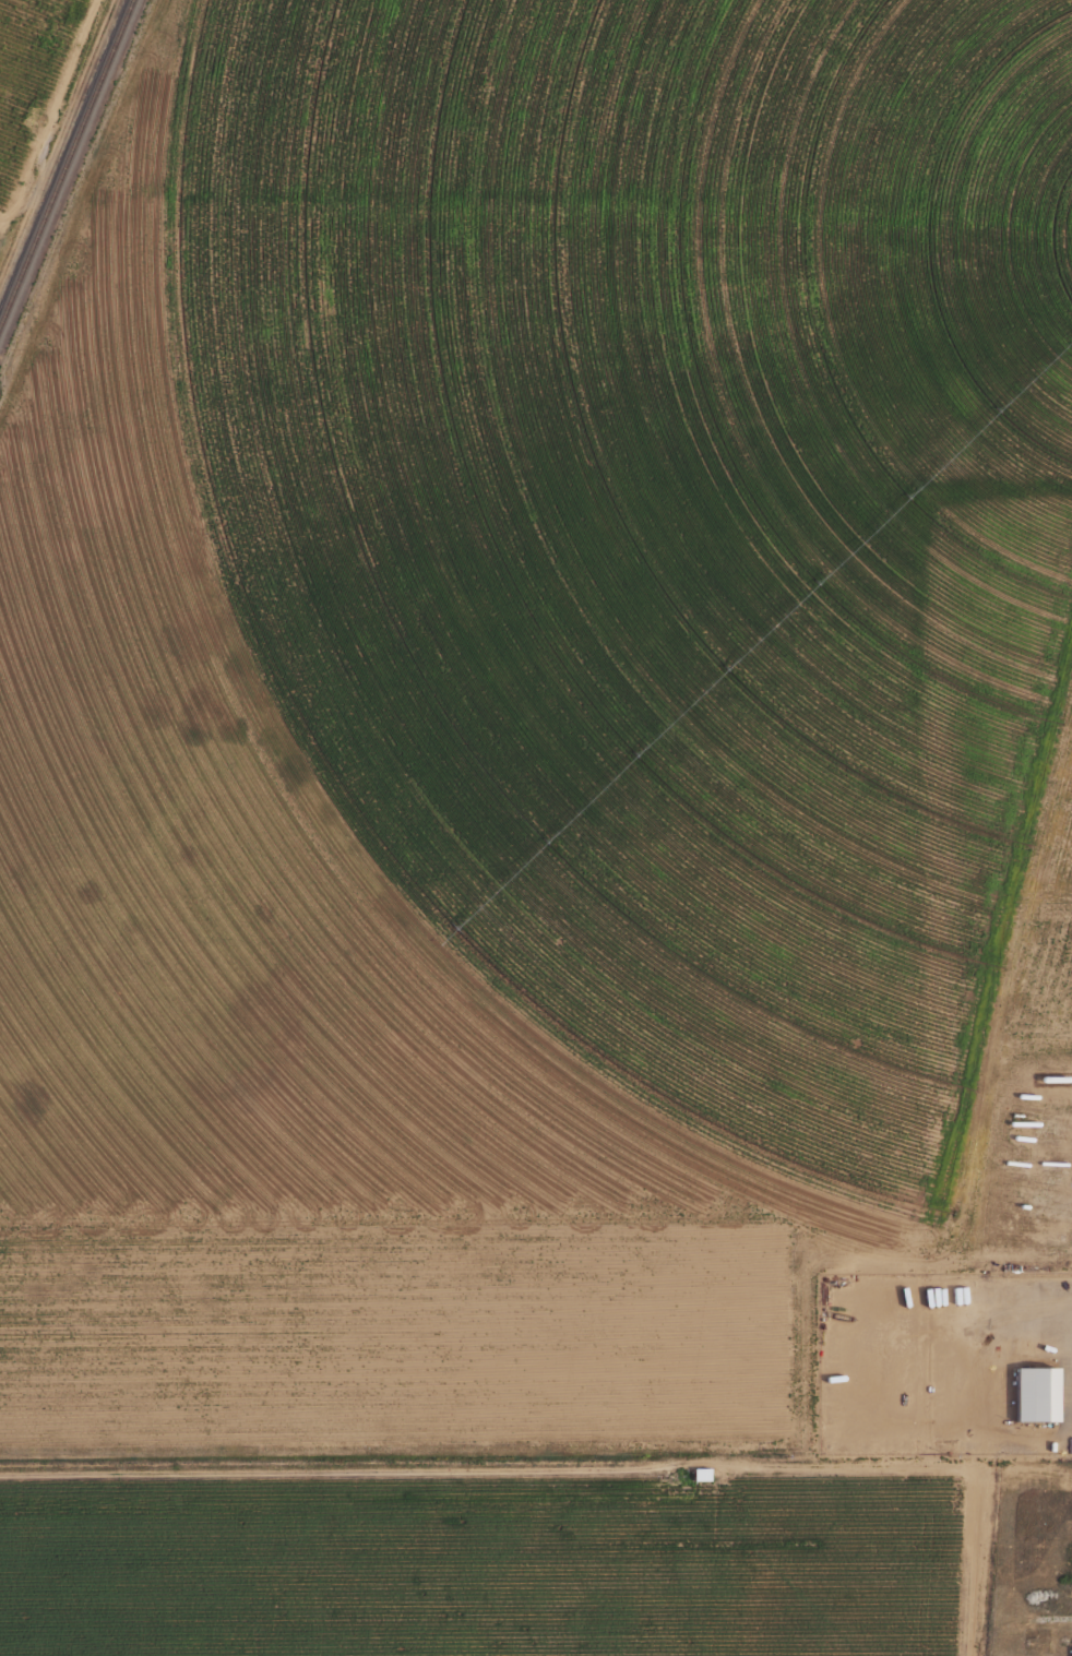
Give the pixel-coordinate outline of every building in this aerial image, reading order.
[(1011,1367),(1012,1420),(1052,1420),(1052,1367),(1011,1367)] [(690,1468),(707,1467),(707,1480),(691,1481),(690,1468)]
